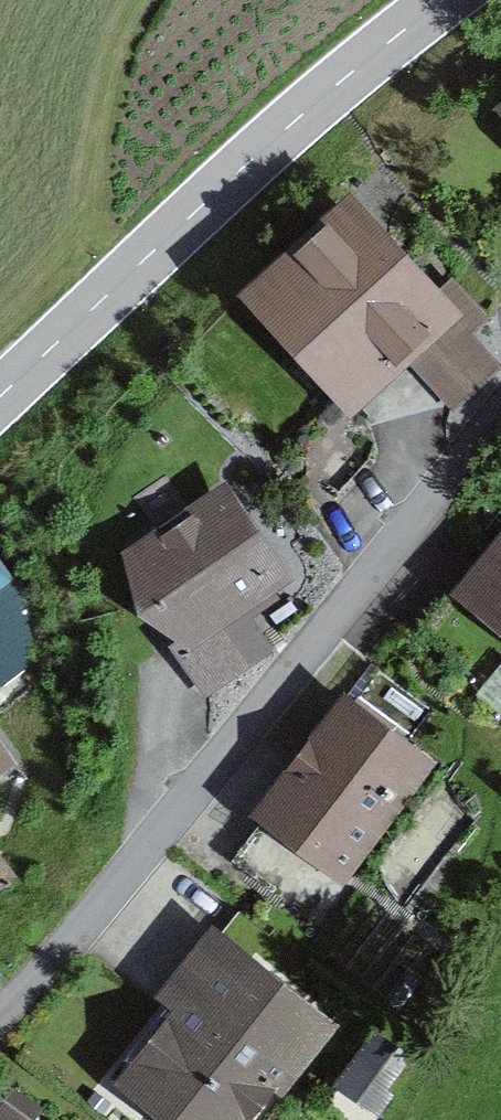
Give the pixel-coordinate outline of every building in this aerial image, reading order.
[(339,359),(334,363),(335,382),(348,395),(367,395),(378,383),(378,369),(402,347),(453,404),(495,367),(467,336),(485,320),(461,293),(437,314),(349,215),(265,290),(310,340),(317,334),(339,359)] [(152,606),(190,630),(174,641),(209,693),(267,653),(232,602),(273,575),(222,501),(196,518),(188,509),(159,530),(162,543),(138,558),(152,606)] [(57,638),(0,563),(0,681),(57,638)] [(489,565),(432,633),(478,671),(500,643),(500,575),(489,565)] [(415,768),(344,714),(270,809),(280,816),(241,866),(320,927),(359,876),(342,862),(415,768)] [(14,877),(0,858),(0,886),(14,877)] [(290,951),(239,912),(220,936),(271,976),(290,951)] [(212,946),(174,994),(193,1010),(138,1078),(190,1119),(241,1119),(315,1030),(212,946)] [(407,1062),(374,1038),(352,1069),(385,1093),(407,1062)]
